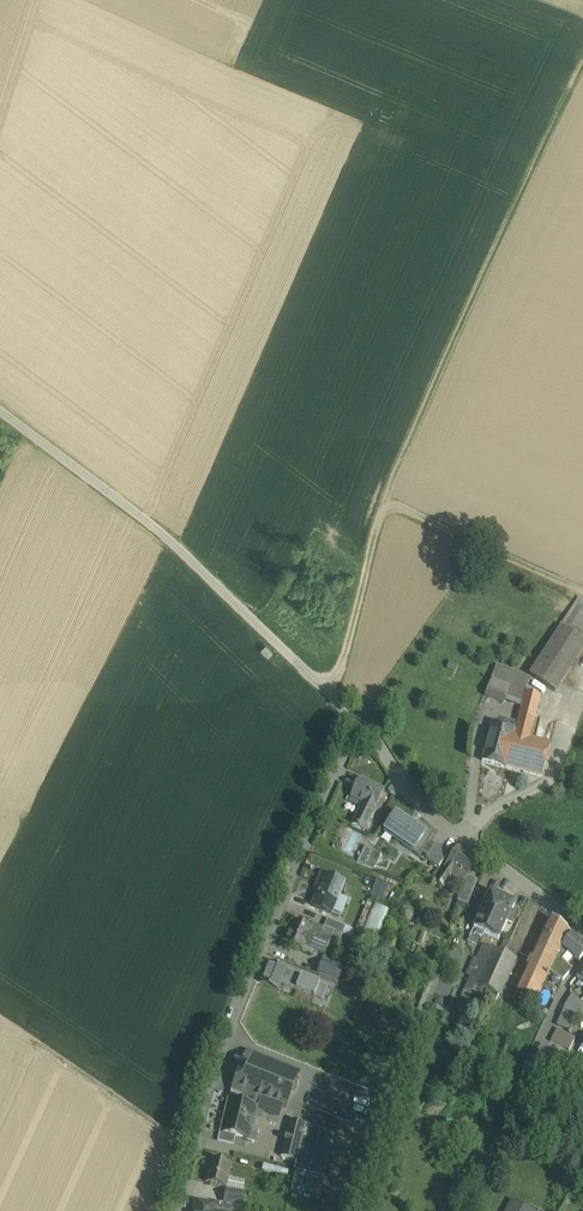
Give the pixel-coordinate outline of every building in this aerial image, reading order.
[(579,599),(562,626),(569,631),(582,609),(582,602),(579,599)] [(582,640),(582,609),(569,631),(582,640)] [(530,675),(555,692),(582,648),(582,640),(569,631),(562,626),(530,675)] [(528,678),(497,666),(491,680),(510,687),(523,692),(528,678)] [(510,687),(491,680),(485,696),(504,703),(505,701),(510,687)] [(523,692),(510,687),(505,701),(517,706),(523,692)] [(517,726),(505,767),(542,777),(550,743),(530,738),(541,696),(525,692),(517,726)] [(503,727),(492,724),(482,761),(505,767),(517,726),(514,725),(513,730),(503,727)] [(363,803),(352,826),(365,832),(384,792),(360,780),(351,797),(363,803)] [(416,827),(396,813),(385,830),(386,829),(404,842),(402,845),(419,856),(423,851),(428,855),(434,846),(429,842),(436,832),(419,821),(416,827)] [(428,855),(426,858),(439,867),(449,852),(436,843),(428,855)] [(357,846),(351,859),(358,862),(364,849),(357,846)] [(358,862),(357,863),(365,866),(373,850),(366,846),(364,849),(358,862)] [(458,848),(443,870),(452,876),(463,883),(478,861),(458,848)] [(373,850),(365,866),(374,870),(381,855),(373,850)] [(452,876),(443,870),(435,881),(444,887),(452,876)] [(344,883),(321,874),(317,884),(321,885),(313,907),(332,914),(344,883)] [(380,896),(387,884),(370,875),(363,886),(380,896)] [(470,875),(462,888),(457,900),(468,904),(473,890),(478,880),(470,875)] [(490,894),(471,935),(479,939),(482,933),(498,940),(507,921),(511,923),(515,913),(511,912),(514,905),(490,894)] [(464,915),(468,904),(457,900),(453,911),(464,915)] [(390,911),(374,904),(363,933),(378,939),(390,911)] [(549,918),(515,992),(536,1002),(550,971),(554,964),(562,945),(571,935),(550,918),(549,918)] [(346,927),(328,919),(325,927),(343,935),(346,927)] [(312,928),(294,921),(284,943),(303,951),(305,946),(324,955),(330,940),(329,940),(331,937),(340,940),(343,935),(325,927),(324,927),(323,929),(321,936),(310,932),(312,929),(312,928)] [(323,929),(313,925),(312,928),(312,929),(310,932),(321,936),(323,929)] [(562,945),(554,964),(562,970),(566,966),(568,964),(567,964),(574,956),(579,961),(582,956),(582,945),(571,934),(571,935),(562,945)] [(485,946),(464,992),(472,996),(476,986),(493,949),(485,946)] [(517,960),(493,949),(476,986),(500,997),(517,960)] [(448,951),(445,964),(457,967),(460,954),(448,951)] [(343,969),(324,961),(318,975),(337,983),(343,969)] [(286,970),(269,963),(261,983),(278,990),(280,985),(283,979),(286,970)] [(562,970),(554,964),(550,971),(560,979),(560,978),(557,976),(562,970)] [(562,970),(557,976),(560,978),(563,980),(571,970),(566,966),(562,970)] [(294,973),(286,970),(283,979),(290,982),(294,973)] [(441,976),(432,972),(416,1016),(425,1019),(441,976)] [(290,982),(288,988),(322,1001),(327,986),(294,973),(290,982)] [(290,982),(283,979),(280,985),(288,988),(290,982)] [(579,1001),(572,995),(566,1005),(576,1012),(580,1005),(579,1004),(579,1002),(579,1001)] [(554,1000),(549,1012),(555,1014),(560,1002),(554,1000)] [(560,1002),(555,1014),(561,1017),(562,1015),(566,1005),(560,1002)] [(576,1012),(566,1005),(562,1015),(563,1015),(560,1021),(568,1025),(576,1012)] [(556,1027),(550,1040),(568,1049),(575,1037),(556,1027)] [(238,1090),(232,1088),(232,1089),(230,1098),(230,1101),(241,1103),(244,1092),(276,1105),(273,1114),(280,1117),(292,1087),(297,1089),(299,1085),(294,1082),(297,1075),(251,1056),(238,1090)] [(241,1103),(230,1101),(222,1133),(236,1137),(247,1140),(255,1107),(241,1103)] [(306,1125),(290,1121),(281,1157),(297,1161),(306,1125)] [(319,1128),(306,1125),(297,1161),(310,1164),(316,1141),(319,1128)] [(236,1137),(222,1133),(220,1132),(218,1142),(234,1146),(236,1137)] [(316,1141),(310,1164),(317,1166),(323,1142),(316,1141)] [(231,1164),(211,1160),(205,1183),(226,1188),(226,1187),(236,1189),(238,1180),(228,1177),(231,1164)] [(308,1174),(310,1164),(297,1161),(294,1170),(308,1174)] [(236,1189),(235,1191),(242,1192),(245,1181),(238,1180),(236,1189)] [(229,1190),(226,1204),(243,1207),(245,1193),(242,1192),(235,1191),(229,1190)] [(196,1201),(194,1210),(214,1210),(215,1205),(196,1201)] [(513,1201),(507,1210),(531,1210),(513,1201)]
